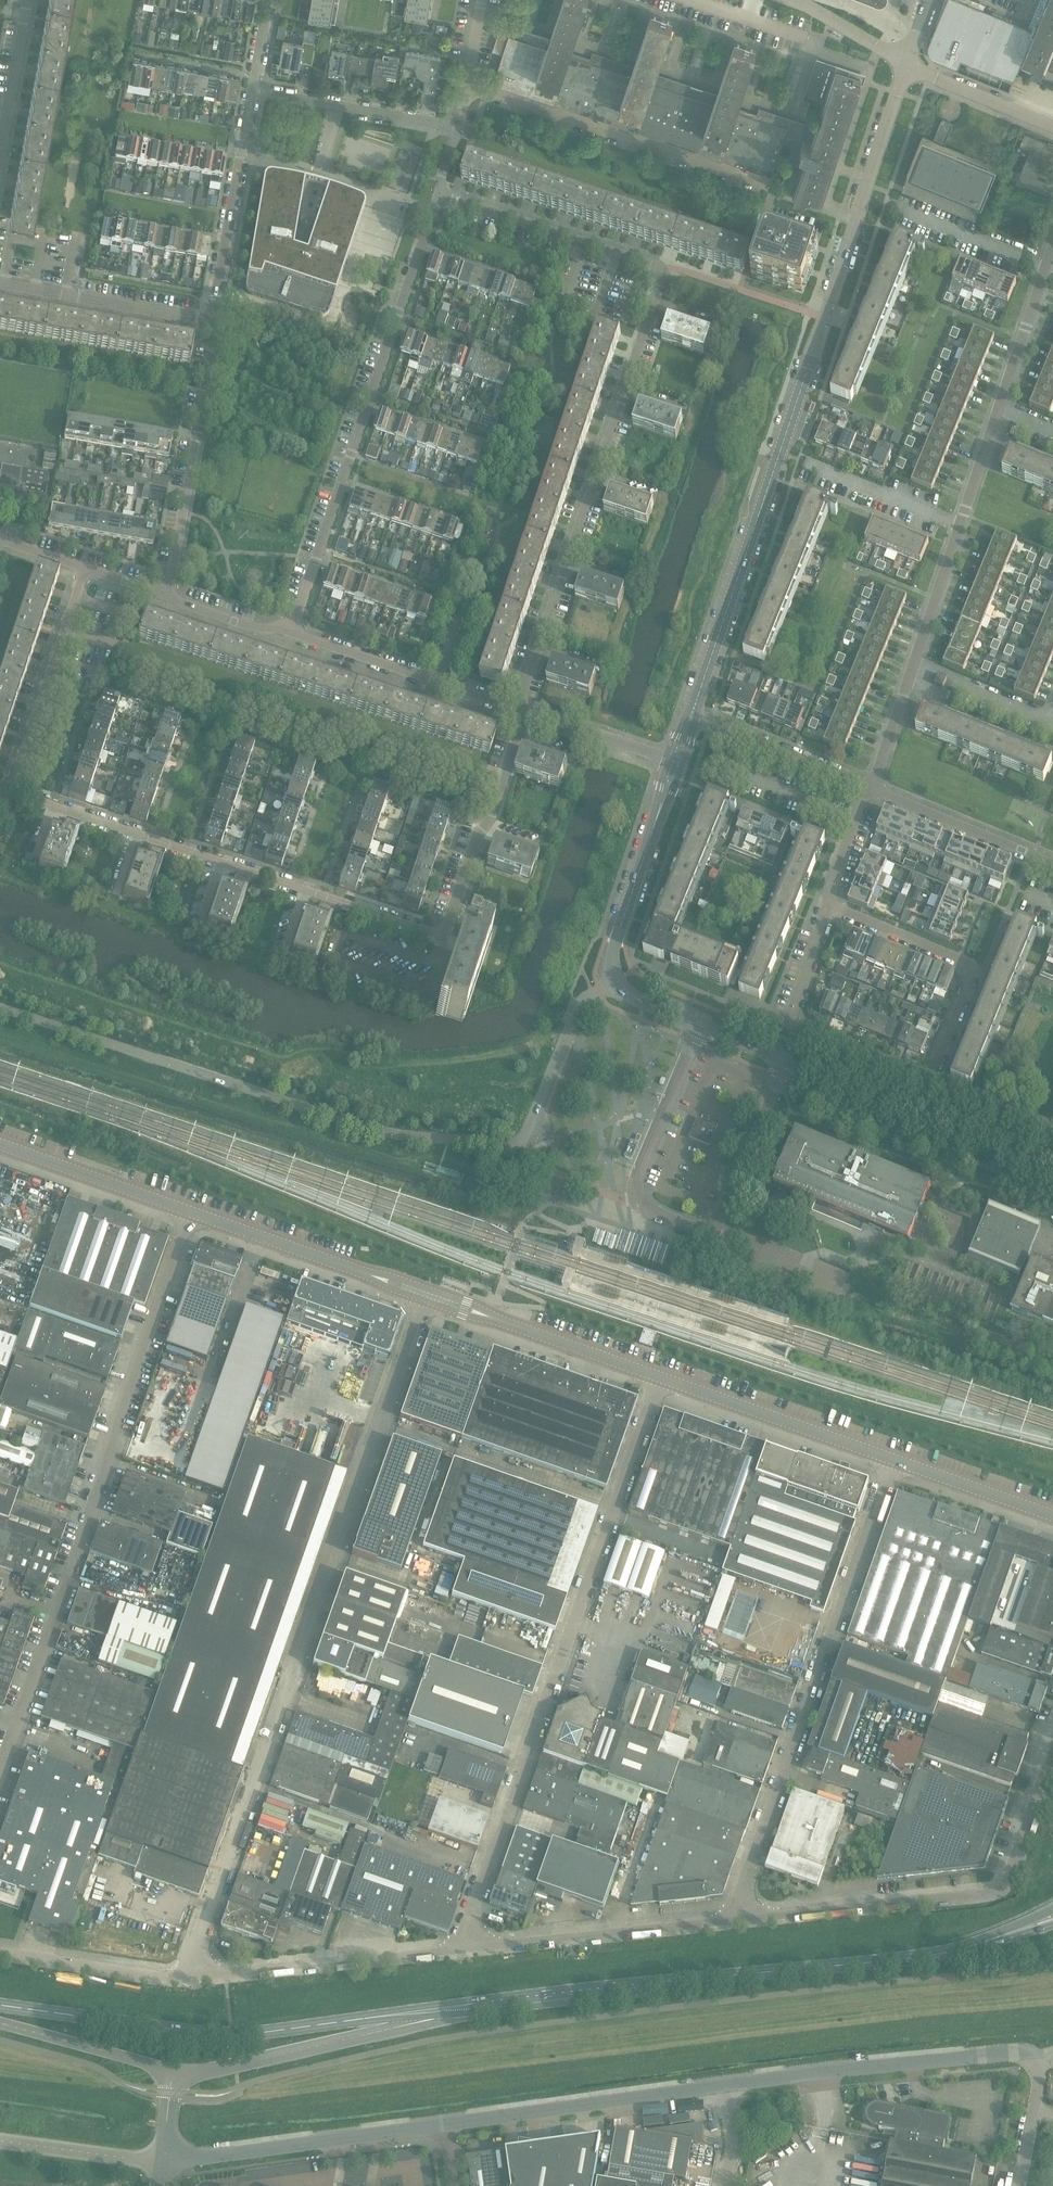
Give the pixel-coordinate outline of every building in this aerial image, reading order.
[(198,7),(208,9),(210,0),(199,0),(198,7)] [(219,11),(221,0),(210,0),(208,9),(208,13),(218,15),(219,11)] [(219,11),(230,13),(232,0),(221,0),(219,11)] [(240,15),(243,0),(232,0),(230,13),(229,17),(240,19),(240,15)] [(240,15),(252,17),(255,0),(243,0),(240,15)] [(337,9),(332,8),(333,1),(329,0),(310,0),(309,8),(336,13),(337,9)] [(429,0),(406,0),(405,5),(428,9),(429,0)] [(547,49),(544,48),(546,41),(505,28),(498,48),(504,50),(503,54),(493,83),(504,87),(525,94),(535,97),(772,177),(784,142),(790,123),(762,114),(760,120),(736,112),(756,51),(738,45),(717,106),(711,103),(713,97),(658,79),(656,85),(653,84),(673,23),(654,17),(634,78),(627,76),(630,69),(595,58),(593,64),(569,56),(588,0),(567,0),(550,50),(547,49)] [(928,49),(928,50),(928,52),(929,53),(929,54),(930,56),(932,58),(933,59),(935,60),(936,61),(1010,91),(1021,64),(1023,59),(1022,59),(1034,30),(961,0),(947,0),(929,44),(928,46),(928,48),(928,49)] [(1021,64),(1031,68),(1043,73),(1046,68),(1049,70),(1052,71),(1052,0),(1046,0),(1044,7),(1040,15),(1034,30),(1022,59),(1023,59),(1021,64)] [(50,1),(43,38),(66,42),(72,5),(50,1)] [(426,20),(428,9),(405,5),(403,16),(426,20)] [(329,23),(331,16),(336,17),(336,13),(309,8),(307,19),(329,23)] [(279,24),(277,37),(283,38),(286,25),(279,24)] [(43,38),(36,74),(59,78),(66,42),(43,38)] [(279,65),(285,66),(298,68),(299,62),(312,64),(316,43),(303,40),(302,44),(283,40),(279,65)] [(342,69),(355,71),(357,56),(345,53),(345,52),(332,49),(327,73),(341,76),(342,69)] [(440,57),(406,51),(403,63),(415,65),(415,67),(415,69),(416,71),(417,73),(416,74),(416,75),(417,74),(419,76),(420,77),(422,78),(424,78),(422,90),(434,92),(440,57)] [(375,59),(357,56),(355,71),(372,74),(371,81),(384,84),(384,83),(385,77),(395,79),(400,54),(399,54),(398,56),(383,54),(382,58),(375,57),(375,59)] [(140,85),(144,61),(133,59),(129,83),(140,85)] [(150,87),(155,63),(144,61),(140,85),(150,87)] [(161,89),(165,65),(155,63),(150,87),(161,89)] [(820,64),(810,94),(809,97),(827,103),(838,70),(820,64)] [(172,91),(176,67),(165,65),(161,89),(172,91)] [(183,88),(187,69),(176,67),(172,91),(182,93),(183,88)] [(197,71),(187,69),(183,88),(194,90),(197,71)] [(811,151),(806,167),(795,199),(817,207),(860,78),(838,70),(827,103),(819,128),(810,125),(805,140),(804,140),(801,148),(811,151)] [(208,73),(197,71),(194,90),(205,92),(208,73)] [(218,75),(208,73),(205,92),(215,94),(218,75)] [(36,74),(30,110),(53,115),(59,78),(36,74)] [(225,100),(229,77),(218,75),(215,94),(214,98),(225,100)] [(241,79),(229,77),(225,100),(236,102),(241,79)] [(153,110),(155,103),(148,101),(146,108),(153,110)] [(169,107),(169,102),(161,102),(160,113),(181,114),(182,107),(169,107)] [(211,121),(213,111),(199,108),(197,118),(211,121)] [(46,151),(53,115),(30,110),(23,147),(46,151)] [(907,173),(908,173),(902,187),(974,217),(980,203),(981,203),(996,166),(944,145),(952,124),(941,119),(933,140),(922,136),(907,173)] [(1016,182),(1025,186),(1025,185),(1050,195),(1052,188),(1052,185),(1035,177),(1043,157),(1052,161),(1052,145),(1048,143),(1025,134),(1023,140),(1022,140),(1022,141),(1020,147),(1022,144),(1033,148),(1022,175),(1020,174),(1016,182)] [(118,141),(114,166),(125,168),(126,162),(129,143),(118,141)] [(140,144),(129,143),(126,162),(137,163),(140,144)] [(151,146),(140,144),(137,163),(147,165),(151,146)] [(161,148),(151,146),(147,165),(158,167),(161,148)] [(23,147),(17,183),(40,187),(46,151),(23,147)] [(172,150),(161,148),(158,167),(169,169),(172,150)] [(183,152),(172,150),(169,169),(179,171),(183,152)] [(194,154),(183,152),(179,171),(190,173),(194,154)] [(204,156),(194,154),(190,173),(201,175),(204,156)] [(201,175),(211,177),(215,158),(204,156),(201,175)] [(504,168),(469,156),(462,178),(497,190),(504,168)] [(226,160),(215,158),(211,177),(210,183),(221,185),(226,160)] [(532,201),(539,180),(504,168),(497,190),(532,201)] [(271,173),(269,173),(268,174),(267,175),(266,175),(265,176),(264,177),(264,178),(264,179),(246,285),(246,286),(246,287),(246,288),(247,289),(247,291),(248,292),(249,292),(250,293),(251,294),(319,317),(321,317),(323,317),(324,317),(326,316),(327,315),(328,314),(329,312),(365,206),(365,204),(365,203),(365,201),(364,200),(363,199),(362,198),(361,198),(353,194),(345,191),(337,188),(329,186),(307,250),(294,246),(305,179),(288,176),(271,173)] [(123,176),(123,179),(112,178),(112,189),(132,191),(133,177),(123,176)] [(150,195),(153,184),(139,180),(136,191),(150,195)] [(568,213),(575,192),(539,180),(532,201),(568,213)] [(10,219),(33,224),(40,187),(17,183),(10,219)] [(602,225),(609,203),(575,192),(568,213),(602,225)] [(733,194),(732,194),(724,192),(721,202),(730,205),(733,194)] [(637,237),(645,215),(609,203),(602,225),(637,237)] [(680,227),(645,215),(637,237),(672,248),(680,227)] [(111,243),(115,224),(104,222),(100,241),(111,243)] [(115,224),(111,243),(110,248),(121,250),(122,244),(125,226),(115,224)] [(125,226),(122,244),(133,246),(136,228),(125,226)] [(707,260),(715,238),(680,227),(672,248),(707,260)] [(147,229),(136,228),(133,246),(143,248),(147,229)] [(147,229),(143,248),(154,250),(157,231),(147,229)] [(168,233),(157,231),(154,250),(165,252),(168,233)] [(168,233),(165,252),(176,254),(179,235),(168,233)] [(765,234),(751,275),(802,292),(816,251),(765,234)] [(896,234),(831,394),(851,403),(913,252),(918,254),(918,255),(924,257),(926,252),(920,250),(914,248),(917,243),(896,234)] [(189,237),(179,235),(176,254),(186,256),(189,237)] [(186,256),(197,258),(200,239),(189,237),(186,256)] [(749,250),(715,238),(707,260),(742,272),(749,250)] [(211,241),(200,239),(197,258),(208,260),(211,241)] [(436,284),(438,277),(444,259),(434,256),(425,280),(436,284)] [(97,268),(105,270),(107,260),(99,259),(97,268)] [(455,263),(444,259),(438,277),(448,281),(455,263)] [(972,266),(961,261),(950,287),(961,291),(972,266)] [(448,281),(459,284),(465,266),(455,263),(448,281)] [(144,265),(142,278),(149,279),(151,266),(144,265)] [(475,269),(465,266),(459,284),(469,288),(475,269)] [(983,270),(972,266),(961,291),(972,296),(975,290),(983,270)] [(477,297),(479,291),(486,273),(475,269),(469,288),(467,294),(477,297)] [(983,270),(975,290),(985,295),(994,274),(983,270)] [(496,276),(486,273),(479,291),(490,295),(496,276)] [(1005,279),(994,274),(985,295),(996,299),(1005,279)] [(490,295),(500,298),(506,280),(496,276),(490,295)] [(996,299),(1008,304),(1016,284),(1005,279),(996,299)] [(517,283),(506,280),(500,298),(511,302),(517,283)] [(511,302),(521,305),(527,287),(517,283),(511,302)] [(537,290),(527,287),(521,305),(531,308),(537,290)] [(0,305),(0,329),(7,330),(11,307),(0,305)] [(417,306),(416,315),(426,318),(428,309),(417,306)] [(7,330),(44,337),(48,314),(11,307),(7,330)] [(441,310),(437,322),(446,325),(450,313),(441,310)] [(84,321),(48,314),(44,337),(80,343),(84,321)] [(711,335),(685,326),(668,320),(661,341),(704,355),(711,335)] [(80,343),(116,350),(121,327),(84,321),(80,343)] [(598,326),(587,361),(608,369),(620,334),(598,326)] [(157,334),(121,327),(116,350),(153,357),(157,334)] [(969,340),(990,349),(994,337),(974,329),(969,340)] [(193,340),(157,334),(153,357),(189,363),(193,340)] [(412,356),(418,337),(407,334),(401,352),(412,356)] [(500,345),(515,348),(517,338),(502,335),(500,345)] [(428,341),(418,337),(412,356),(410,362),(420,365),(422,359),(428,341)] [(985,360),(990,349),(969,340),(965,351),(985,360)] [(439,344),(428,341),(422,359),(433,363),(439,344)] [(449,348),(439,344),(433,363),(443,366),(449,348)] [(459,351),(449,348),(443,366),(453,370),(459,351)] [(470,355),(459,351),(453,370),(464,373),(470,355)] [(960,362),(981,370),(985,360),(965,351),(960,362)] [(480,358),(470,355),(464,373),(474,377),(480,358)] [(491,362),(480,358),(474,377),(484,380),(491,362)] [(587,361),(575,396),(597,403),(608,369),(587,361)] [(501,365),(491,362),(484,380),(494,383),(501,365)] [(976,381),(981,370),(960,362),(956,373),(976,381)] [(1047,362),(1043,373),(1052,377),(1052,364),(1047,362)] [(511,368),(501,365),(494,383),(505,387),(511,368)] [(951,384),(972,392),(976,381),(956,373),(951,384)] [(1043,373),(1038,384),(1052,390),(1052,377),(1043,373)] [(393,383),(389,394),(398,397),(402,386),(393,383)] [(967,403),(972,392),(951,384),(947,395),(967,403)] [(1038,384),(1034,395),(1052,402),(1052,390),(1038,384)] [(420,403),(422,393),(404,390),(403,400),(420,403)] [(947,395),(943,405),(963,414),(967,403),(947,395)] [(1030,403),(1029,406),(1050,414),(1052,406),(1052,402),(1034,395),(1030,403)] [(597,403),(575,396),(563,431),(585,438),(597,403)] [(958,425),(963,414),(943,405),(938,416),(958,425)] [(683,420),(657,412),(640,406),(633,427),(676,441),(683,420)] [(466,408),(463,419),(479,424),(482,416),(473,414),(474,410),(466,408)] [(381,412),(375,430),(386,434),(392,415),(381,412)] [(392,415),(386,434),(396,437),(402,419),(392,415)] [(934,427),(954,436),(958,425),(938,416),(934,427)] [(68,419),(64,439),(76,441),(79,421),(68,419)] [(396,437),(394,442),(405,446),(406,441),(412,422),(402,419),(396,437)] [(79,421),(76,441),(87,444),(91,423),(79,421)] [(412,422),(406,441),(417,444),(423,426),(412,422)] [(91,423),(87,444),(99,446),(103,425),(91,423)] [(103,425),(99,446),(110,448),(114,427),(103,425)] [(826,448),(834,429),(822,425),(815,443),(826,448)] [(423,426),(417,444),(427,448),(433,429),(423,426)] [(114,427),(110,448),(122,450),(126,429),(114,427)] [(949,447),(954,436),(934,427),(929,438),(949,447)] [(122,450),(121,455),(133,457),(134,452),(137,432),(126,429),(122,450)] [(433,429),(427,448),(438,451),(444,433),(433,429)] [(845,434),(834,429),(826,448),(838,452),(845,434)] [(891,440),(899,444),(904,434),(896,430),(891,440)] [(563,431),(552,466),(573,473),(585,438),(563,431)] [(137,432),(134,452),(145,454),(149,434),(137,432)] [(444,433),(438,451),(448,454),(454,436),(444,433)] [(145,454),(144,458),(156,460),(157,456),(160,436),(149,434),(145,454)] [(845,434),(838,452),(849,457),(857,439),(845,434)] [(160,436),(157,456),(169,458),(169,457),(173,458),(175,447),(171,446),(172,438),(160,436)] [(454,436),(448,454),(458,458),(464,440),(454,436)] [(925,449),(945,458),(949,447),(929,438),(925,449)] [(868,443),(857,439),(849,457),(861,462),(868,443)] [(464,440),(458,458),(468,461),(475,443),(464,440)] [(475,443),(468,461),(479,465),(485,446),(475,443)] [(868,443),(861,462),(872,466),(880,448),(868,443)] [(891,453),(880,448),(872,466),(884,471),(891,453)] [(941,468),(945,458),(925,449),(920,460),(941,468)] [(1009,454),(1003,452),(999,461),(1006,464),(1002,472),(1052,493),(1052,470),(1010,452),(1009,454)] [(916,471),(936,479),(941,468),(920,460),(916,471)] [(0,475),(0,496),(21,499),(23,491),(45,495),(49,473),(2,465),(0,475)] [(573,473),(552,466),(540,501),(562,508),(573,473)] [(931,491),(936,479),(916,471),(911,482),(931,491)] [(168,485),(169,478),(153,475),(152,482),(168,485)] [(464,489),(472,491),(475,479),(467,477),(464,489)] [(166,496),(167,489),(151,486),(150,491),(150,493),(166,496)] [(349,508),(347,513),(358,517),(358,516),(366,494),(355,490),(349,508)] [(654,505),(628,497),(611,491),(604,512),(647,526),(654,505)] [(358,516),(358,517),(368,521),(370,515),(376,497),(366,494),(358,516)] [(809,494),(744,654),(764,662),(826,512),(831,514),(836,517),(838,512),(833,510),(827,508),(829,502),(809,494)] [(376,497),(370,515),(380,519),(386,500),(376,497)] [(386,500),(380,519),(390,522),(397,504),(386,500)] [(540,501),(528,536),(550,543),(562,508),(540,501)] [(397,504),(390,522),(401,525),(407,507),(397,504)] [(52,506),(48,527),(60,529),(64,508),(52,506)] [(407,507),(401,525),(411,529),(418,511),(407,507)] [(64,508),(60,529),(72,531),(75,510),(64,508)] [(87,513),(83,533),(95,535),(99,511),(88,509),(87,513)] [(75,510),(72,531),(83,533),(87,513),(75,510)] [(99,511),(95,535),(106,537),(110,517),(111,513),(99,511)] [(418,511),(411,529),(422,532),(428,514),(418,511)] [(428,514),(422,532),(432,536),(438,518),(428,514)] [(133,521),(129,541),(141,543),(145,523),(145,519),(146,518),(134,516),(133,521)] [(110,517),(106,537),(118,539),(122,519),(110,517)] [(438,518),(432,536),(442,539),(448,521),(438,518)] [(122,519),(118,539),(129,541),(133,521),(122,519)] [(145,523),(141,543),(153,545),(155,537),(159,538),(161,527),(156,526),(157,521),(145,519),(145,523)] [(448,521),(442,539),(453,543),(459,524),(448,521)] [(885,525),(873,521),(865,541),(876,546),(885,525)] [(895,530),(885,525),(876,546),(887,550),(895,530)] [(895,530),(887,550),(898,554),(906,534),(895,530)] [(997,532),(992,543),(1012,551),(1017,540),(997,532)] [(917,539),(906,534),(898,554),(909,559),(917,539)] [(550,543),(528,536),(516,571),(538,578),(550,543)] [(929,543),(917,539),(909,559),(920,564),(929,543)] [(1012,551),(992,543),(987,555),(1008,563),(1012,551)] [(394,549),(390,568),(409,572),(413,553),(394,549)] [(987,555),(983,566),(1003,574),(1008,563),(987,555)] [(983,566),(978,576),(999,585),(1003,574),(983,566)] [(37,567),(25,601),(47,608),(59,574),(37,567)] [(333,590),(339,572),(329,568),(323,586),(333,590)] [(527,613),(538,578),(516,571),(505,606),(527,613)] [(350,575),(339,572),(333,590),(344,593),(350,575)] [(360,579),(350,575),(344,593),(354,597),(360,579)] [(978,576),(974,587),(994,596),(999,585),(978,576)] [(582,577),(578,588),(575,597),(619,611),(625,591),(582,577)] [(370,582),(360,579),(354,597),(364,600),(370,582)] [(381,586),(370,582),(364,600),(375,604),(381,586)] [(391,589),(381,586),(375,604),(385,607),(391,589)] [(974,587),(969,598),(990,607),(994,596),(974,587)] [(401,592),(391,589),(385,607),(395,611),(401,592)] [(882,600),(902,609),(907,597),(886,589),(882,600)] [(412,596),(401,592),(395,611),(406,614),(412,596)] [(422,599),(412,596),(406,614),(416,617),(422,599)] [(969,598),(965,609),(985,618),(990,607),(969,598)] [(433,603),(422,599),(416,617),(427,621),(433,603)] [(877,611),(898,620),(902,609),(882,600),(877,611)] [(25,601),(14,636),(36,643),(47,608),(25,601)] [(505,606),(493,641),(515,648),(527,613),(505,606)] [(965,609),(961,620),(981,628),(985,618),(965,609)] [(873,622),(893,630),(898,620),(877,611),(873,622)] [(173,647),(180,626),(146,614),(138,636),(173,647)] [(1041,627),(1052,632),(1052,619),(1045,616),(1041,627)] [(961,620),(956,631),(976,639),(981,628),(961,620)] [(868,633),(889,641),(893,630),(873,622),(868,633)] [(180,626),(173,647),(208,659),(215,637),(180,626)] [(1036,638),(1052,645),(1052,632),(1041,627),(1036,638)] [(392,640),(395,630),(391,628),(387,638),(392,640)] [(956,631),(952,642),(972,650),(976,639),(956,631)] [(864,644),(884,652),(889,641),(868,633),(864,644)] [(14,636),(2,671),(24,678),(36,643),(14,636)] [(250,649),(215,637),(208,659),(243,671),(250,649)] [(1032,649),(1052,657),(1052,655),(1052,645),(1036,638),(1032,649)] [(503,684),(515,648),(493,641),(481,676),(503,684)] [(952,642),(947,653),(968,661),(972,650),(952,642)] [(859,655),(880,663),(884,652),(864,644),(859,655)] [(285,661),(250,649),(243,671),(278,683),(285,661)] [(1032,649),(1027,659),(1048,668),(1052,657),(1032,649)] [(947,653),(944,660),(943,663),(963,672),(968,661),(947,653)] [(875,674),(880,663),(859,655),(855,666),(875,674)] [(1027,659),(1023,670),(1043,679),(1048,668),(1027,659)] [(278,683),(313,694),(320,673),(285,661),(278,683)] [(597,677),(554,662),(547,683),(590,697),(597,677)] [(850,677),(871,685),(875,674),(855,666),(850,677)] [(1023,670),(1019,681),(1039,689),(1043,679),(1023,670)] [(0,677),(0,709),(12,713),(24,678),(2,671),(0,677)] [(355,684),(320,673),(313,694),(348,706),(355,684)] [(934,684),(943,688),(947,678),(938,675),(934,684)] [(866,696),(871,685),(850,677),(846,688),(866,696)] [(1039,689),(1019,681),(1014,693),(1034,701),(1039,689)] [(348,706),(383,718),(391,696),(355,684),(348,706)] [(739,708),(746,689),(735,684),(727,703),(739,708)] [(814,700),(817,693),(802,688),(799,694),(814,700)] [(842,698),(862,707),(866,696),(846,688),(842,698)] [(758,694),(746,689),(739,708),(750,712),(758,694)] [(103,694),(99,707),(115,712),(120,699),(103,694)] [(769,698),(758,694),(750,712),(762,717),(769,698)] [(426,708),(391,696),(383,718),(418,730),(426,708)] [(781,703),(769,698),(762,717),(773,722),(781,703)] [(857,718),(862,707),(842,698),(837,709),(857,718)] [(792,708),(781,703),(773,722),(785,726),(792,708)] [(111,725),(115,712),(99,707),(95,720),(111,725)] [(418,730),(453,741),(461,720),(426,708),(418,730)] [(804,712),(792,708),(785,726),(796,731),(804,712)] [(1,748),(12,713),(0,709),(0,748),(1,748)] [(833,720),(853,728),(857,718),(837,709),(833,720)] [(1043,782),(1052,762),(924,709),(923,711),(917,709),(913,718),(919,721),(916,729),(1043,782)] [(164,714),(160,727),(176,733),(181,720),(164,714)] [(107,738),(111,725),(95,720),(90,733),(107,738)] [(496,732),(461,720),(453,741),(489,753),(496,732)] [(849,739),(853,728),(833,720),(828,731),(849,739)] [(172,746),(176,733),(160,727),(155,740),(172,746)] [(828,731),(824,742),(844,751),(849,739),(828,731)] [(102,751),(107,738),(90,733),(86,746),(102,751)] [(238,739),(234,752),(250,757),(255,744),(238,739)] [(167,759),(172,746),(155,740),(151,753),(167,759)] [(98,764),(102,751),(86,746),(82,758),(98,764)] [(542,757),(524,751),(516,774),(559,788),(567,765),(548,759),(549,757),(543,755),(542,757)] [(246,770),(250,757),(234,752),(229,765),(246,770)] [(163,771),(167,759),(151,753),(147,766),(163,771)] [(94,777),(98,764),(82,758),(77,771),(94,777)] [(299,759),(295,772),(311,778),(315,765),(299,759)] [(229,765),(225,778),(242,783),(246,770),(229,765)] [(159,784),(163,771),(147,766),(143,779),(159,784)] [(90,790),(94,777),(77,771),(73,784),(90,790)] [(295,772),(290,785),(307,791),(311,778),(295,772)] [(237,796),(242,783),(225,778),(221,791),(237,796)] [(155,797),(159,784),(143,779),(138,792),(155,797)] [(85,803),(90,790),(73,784),(69,797),(85,803)] [(369,797),(385,802),(389,789),(373,784),(369,797)] [(290,785),(286,798),(302,804),(307,791),(290,785)] [(233,809),(237,796),(221,791),(216,803),(233,809)] [(150,810),(155,797),(138,792),(134,804),(150,810)] [(664,961),(665,958),(673,938),(676,932),(682,917),(717,831),(727,835),(727,834),(735,814),(735,815),(737,810),(734,809),(736,804),(729,801),(709,793),(644,953),(664,961)] [(381,815),(385,802),(369,797),(364,810),(381,815)] [(412,797),(408,823),(414,824),(416,812),(424,813),(425,806),(420,805),(421,799),(412,797)] [(286,798),(282,811),(298,816),(302,804),(286,798)] [(216,803),(212,816),(229,822),(233,809),(216,803)] [(146,823),(150,810),(134,804),(130,818),(146,823)] [(435,805),(431,818),(448,823),(452,810),(435,805)] [(376,828),(381,815),(364,810),(360,823),(376,828)] [(897,815),(885,810),(876,833),(887,838),(886,840),(887,840),(897,815)] [(282,811),(277,824),(294,829),(298,816),(282,811)] [(747,835),(755,817),(743,812),(736,830),(747,835)] [(908,819),(897,815),(887,840),(898,844),(908,819)] [(224,835),(229,822),(212,816),(208,829),(224,835)] [(758,839),(766,821),(755,817),(747,835),(758,839)] [(443,836),(448,823),(431,818),(427,831),(443,836)] [(391,832),(399,834),(403,822),(395,819),(391,832)] [(920,824),(908,819),(898,844),(898,845),(899,843),(910,847),(909,849),(920,824)] [(769,844),(776,825),(766,821),(758,839),(769,844)] [(372,841),(376,828),(360,823),(356,836),(372,841)] [(277,824),(273,837),(290,842),(294,829),(277,824)] [(931,829),(920,824),(909,849),(921,854),(931,829)] [(61,876),(71,846),(77,830),(80,831),(80,830),(66,825),(63,832),(52,828),(52,829),(53,830),(40,868),(39,868),(61,876)] [(780,848),(786,835),(788,830),(776,825),(769,844),(780,848)] [(203,842),(220,848),(224,835),(208,829),(203,842)] [(943,833),(931,829),(921,854),(932,859),(943,833)] [(793,833),(791,837),(796,839),(801,841),(786,878),(739,992),(760,1000),(825,840),(805,832),(798,830),(796,834),(793,833)] [(427,831),(422,844),(439,849),(443,836),(427,831)] [(954,838),(943,833),(932,859),(933,859),(935,854),(945,858),(943,863),(944,863),(954,838)] [(368,854),(372,841),(356,836),(351,849),(368,854)] [(285,855),(290,842),(273,837),(269,850),(285,855)] [(966,843),(954,838),(944,863),(955,868),(966,843)] [(537,856),(518,850),(519,847),(513,845),(512,848),(494,842),(486,864),(529,879),(537,856)] [(966,843),(955,868),(967,873),(977,847),(966,843)] [(435,862),(439,849),(422,844),(418,857),(435,862)] [(728,849),(740,854),(741,850),(730,846),(728,849)] [(882,850),(871,846),(868,851),(880,856),(882,850)] [(989,852),(977,847),(967,873),(978,877),(989,852)] [(364,867),(368,854),(351,849),(347,861),(364,867)] [(281,868),(285,855),(269,850),(264,863),(281,868)] [(752,855),(741,850),(740,854),(751,858),(752,855)] [(1000,857),(989,852),(978,877),(979,877),(981,872),(991,877),(990,880),(1000,857)] [(146,904),(156,874),(161,858),(164,859),(164,858),(150,853),(148,860),(136,856),(136,857),(137,858),(124,896),(123,896),(123,897),(146,904)] [(887,862),(867,854),(862,866),(887,876),(882,874),(887,862)] [(763,859),(752,855),(751,858),(761,863),(763,859)] [(418,857),(414,870),(430,875),(435,862),(418,857)] [(1012,862),(1000,857),(990,880),(1002,885),(1012,862)] [(774,864),(763,859),(761,863),(773,867),(774,864)] [(359,880),(364,867),(347,861),(343,874),(359,880)] [(916,865),(905,861),(903,865),(914,870),(916,865)] [(928,869),(917,865),(914,870),(926,874),(928,869)] [(862,866),(857,877),(882,888),(887,876),(862,866)] [(939,873),(929,869),(927,875),(936,879),(939,873)] [(426,888),(430,875),(414,870),(410,882),(426,888)] [(712,870),(709,878),(715,880),(718,872),(712,870)] [(951,878),(940,873),(937,879),(949,884),(951,878)] [(355,893),(359,880),(343,874),(338,888),(355,893)] [(926,878),(918,875),(913,887),(922,890),(926,878)] [(857,877),(853,889),(878,899),(873,897),(877,886),(882,888),(857,877)] [(915,880),(909,878),(907,884),(913,886),(915,880)] [(962,883),(951,879),(949,884),(960,889),(962,883)] [(977,881),(972,893),(978,895),(982,883),(977,881)] [(230,933),(240,903),(245,886),(248,887),(248,886),(234,882),(232,889),(221,885),(220,886),(221,886),(209,925),(207,924),(207,925),(230,933)] [(410,882),(405,895),(422,901),(426,888),(410,882)] [(911,886),(906,884),(901,895),(907,897),(911,886)] [(969,896),(944,885),(939,897),(964,908),(969,896)] [(921,890),(914,888),(910,899),(916,901),(921,890)] [(853,889),(848,901),(873,911),(878,899),(853,889)] [(417,914),(422,901),(405,895),(401,909),(417,914)] [(907,898),(900,895),(896,906),(902,909),(907,898)] [(964,908),(939,897),(934,909),(959,919),(964,908)] [(916,902),(910,899),(907,906),(913,909),(916,902)] [(902,909),(894,906),(892,912),(900,915),(902,909)] [(959,919),(934,909),(929,920),(954,930),(959,919)] [(314,961),(325,931),(330,915),(333,916),(333,915),(319,910),(317,917),(305,913),(305,914),(306,915),(303,924),(293,953),(292,952),(292,953),(314,961)] [(911,913),(905,910),(900,922),(906,925),(911,913)] [(1038,938),(1040,939),(1043,940),(1045,936),(1041,934),(1043,930),(1036,927),(1016,919),(951,1078),(971,1086),(1033,936),(1038,938)] [(929,920),(924,932),(950,942),(954,930),(929,920)] [(462,1022),(466,1010),(490,938),(467,931),(464,940),(461,939),(456,952),(440,1003),(439,1005),(442,1006),(439,1014),(462,1022)] [(853,961),(863,936),(853,932),(843,957),(853,961)] [(863,966),(865,960),(873,940),(863,936),(853,961),(863,966)] [(673,938),(665,958),(673,961),(672,964),(673,965),(727,987),(728,987),(729,987),(730,985),(736,969),(739,962),(682,939),(681,941),(673,938)] [(883,945),(873,940),(865,960),(875,964),(883,945)] [(883,945),(875,964),(873,970),(883,974),(885,968),(893,949),(883,945)] [(904,953),(893,949),(885,968),(896,972),(904,953)] [(914,957),(904,953),(896,972),(893,978),(903,982),(906,976),(914,957)] [(906,976),(916,980),(924,961),(914,957),(906,976)] [(934,965),(924,961),(916,980),(926,985),(934,965)] [(839,964),(836,971),(848,976),(850,969),(839,964)] [(944,969),(934,965),(926,985),(936,989),(944,969)] [(954,974),(944,969),(936,989),(946,993),(954,974)] [(1039,976),(1050,981),(1052,977),(1041,973),(1039,976)] [(844,989),(847,979),(833,976),(831,985),(844,989)] [(833,1018),(839,1001),(840,999),(828,993),(820,1012),(833,1018)] [(840,999),(839,1001),(833,1018),(845,1023),(852,1006),(853,1004),(840,999)] [(931,1001),(929,1009),(941,1012),(943,1004),(931,1001)] [(845,1023),(858,1028),(865,1012),(852,1006),(845,1023)] [(877,1017),(865,1012),(858,1028),(870,1033),(877,1017)] [(890,1022),(877,1017),(870,1033),(883,1039),(890,1022)] [(902,1027),(890,1022),(883,1039),(896,1044),(902,1027)] [(903,1025),(902,1027),(896,1044),(908,1049),(915,1032),(916,1030),(903,1025)] [(915,1032),(908,1049),(921,1054),(928,1038),(915,1032)] [(691,1138),(709,1145),(716,1127),(698,1120),(691,1138)] [(774,1182),(815,1200),(909,1238),(919,1215),(924,1217),(926,1211),(921,1209),(924,1201),(970,1220),(964,1254),(966,1255),(963,1263),(1010,1283),(1014,1275),(1020,1277),(1041,1227),(1035,1224),(1038,1216),(990,1197),(988,1203),(985,1202),(979,1214),(976,1215),(939,1200),(943,1191),(944,1192),(944,1191),(938,1189),(934,1190),(932,1193),(929,1191),(931,1186),(930,1186),(868,1160),(869,1157),(859,1153),(858,1156),(796,1130),(786,1153),(781,1151),(778,1157),(783,1159),(780,1167),(774,1182)] [(632,1160),(638,1145),(631,1143),(625,1158),(632,1160)] [(438,1168),(436,1174),(459,1181),(461,1176),(438,1168)] [(42,1270),(134,1303),(144,1307),(168,1239),(117,1221),(119,1217),(68,1199),(42,1270)] [(200,1246),(185,1288),(227,1303),(242,1261),(211,1250),(200,1246)] [(1033,1259),(1012,1310),(1052,1327),(1052,1268),(1033,1259)] [(29,1307),(121,1340),(134,1303),(42,1270),(36,1288),(29,1307)] [(403,1318),(341,1296),(300,1282),(286,1323),(388,1359),(403,1318)] [(186,1288),(165,1345),(206,1360),(227,1303),(186,1288)] [(246,1305),(184,1479),(223,1493),(285,1319),(246,1305)] [(45,1357),(107,1379),(120,1344),(28,1312),(13,1353),(43,1363),(45,1357)] [(491,1351),(455,1339),(431,1330),(400,1417),(461,1438),(482,1378),(491,1351)] [(644,1330),(639,1344),(652,1348),(657,1334),(644,1330)] [(0,1337),(0,1370),(6,1373),(16,1343),(0,1337)] [(789,1348),(764,1346),(786,1359),(789,1348)] [(461,1439),(502,1453),(604,1489),(636,1400),(493,1349),(492,1352),(461,1439)] [(16,1356),(7,1381),(98,1414),(107,1388),(16,1356)] [(98,1414),(7,1381),(0,1402),(0,1407),(89,1439),(98,1414)] [(5,1431),(12,1412),(0,1408),(0,1429),(5,1431)] [(685,1417),(674,1413),(664,1410),(643,1471),(664,1478),(685,1417)] [(685,1417),(664,1478),(649,1519),(670,1527),(706,1424),(685,1417)] [(670,1527),(731,1548),(767,1446),(706,1424),(670,1527)] [(38,1452),(78,1466),(84,1448),(85,1448),(85,1447),(44,1432),(44,1433),(38,1452)] [(271,1445),(286,1449),(290,1436),(275,1432),(271,1445)] [(106,1834),(143,1847),(208,1870),(243,1770),(229,1766),(334,1469),(247,1438),(143,1735),(141,1734),(135,1751),(123,1786),(106,1834)] [(441,1456),(392,1439),(352,1554),(400,1571),(441,1456)] [(71,1485),(78,1466),(38,1452),(37,1454),(0,1440),(0,1459),(31,1470),(71,1485)] [(767,1446),(731,1548),(723,1571),(813,1603),(825,1607),(855,1522),(853,1522),(856,1512),(858,1513),(869,1482),(767,1446)] [(554,1631),(566,1597),(597,1511),(453,1460),(422,1547),(463,1562),(451,1595),(554,1631)] [(65,1503),(71,1485),(31,1470),(24,1489),(23,1489),(65,1504),(65,1503)] [(649,1519),(664,1478),(643,1471),(628,1512),(649,1519)] [(127,1472),(112,1513),(170,1535),(167,1545),(199,1556),(214,1514),(182,1502),(185,1493),(127,1472)] [(10,1535),(24,1540),(37,1545),(45,1548),(49,1538),(61,1543),(68,1525),(14,1506),(18,1493),(0,1486),(0,1532),(10,1535)] [(898,1492),(848,1636),(909,1657),(959,1514),(898,1492)] [(946,1682),(979,1590),(1000,1528),(959,1514),(909,1657),(905,1667),(946,1682)] [(101,1521),(90,1552),(89,1553),(151,1574),(162,1543),(101,1521)] [(1038,1541),(1001,1528),(968,1621),(991,1629),(992,1626),(1052,1648),(1052,1546),(1038,1541)] [(10,1535),(0,1532),(0,1564),(10,1535)] [(26,1577),(37,1545),(24,1540),(10,1535),(0,1564),(0,1568),(26,1577)] [(58,1552),(61,1543),(49,1538),(45,1548),(58,1552)] [(620,1538),(604,1585),(627,1593),(643,1546),(620,1538)] [(26,1577),(22,1589),(43,1596),(50,1575),(55,1561),(58,1552),(45,1548),(37,1545),(26,1577)] [(643,1546),(627,1593),(649,1601),(666,1554),(643,1546)] [(449,1591),(454,1573),(445,1570),(438,1593),(439,1588),(449,1591)] [(344,1574),(324,1633),(312,1665),(365,1683),(414,1700),(422,1676),(417,1674),(423,1657),(387,1645),(405,1595),(344,1574)] [(724,1576),(706,1627),(719,1632),(737,1580),(724,1576)] [(106,1638),(119,1604),(79,1590),(67,1624),(106,1638)] [(823,1613),(825,1607),(813,1603),(811,1608),(823,1613)] [(176,1624),(119,1604),(106,1638),(98,1661),(156,1682),(176,1624)] [(0,1652),(0,1704),(4,1706),(35,1618),(14,1611),(9,1623),(10,1623),(0,1652)] [(10,1623),(9,1623),(0,1620),(0,1652),(10,1623)] [(807,1659),(817,1628),(799,1622),(789,1653),(807,1659)] [(1051,1679),(1052,1674),(1052,1650),(990,1629),(981,1655),(1051,1679)] [(458,1638),(448,1667),(466,1673),(519,1692),(532,1696),(542,1667),(458,1638)] [(844,1646),(835,1673),(808,1748),(814,1750),(845,1761),(868,1695),(934,1718),(938,1704),(946,1682),(905,1667),(844,1646)] [(631,1682),(616,1726),(625,1729),(662,1743),(665,1735),(678,1698),(683,1684),(689,1668),(642,1652),(634,1674),(632,1673),(631,1674),(629,1679),(630,1681),(631,1682)] [(714,1682),(720,1666),(693,1657),(688,1673),(714,1682)] [(61,1660),(40,1718),(113,1744),(135,1751),(141,1734),(155,1694),(61,1660)] [(519,1692),(466,1673),(448,1667),(430,1660),(415,1702),(408,1721),(498,1753),(519,1692)] [(969,1690),(1039,1714),(1048,1688),(978,1664),(969,1690)] [(793,1699),(796,1689),(739,1669),(738,1670),(727,1666),(720,1685),(732,1689),(789,1709),(793,1699)] [(721,1687),(696,1678),(689,1699),(714,1708),(721,1687)] [(789,1709),(732,1689),(724,1710),(782,1730),(789,1709)] [(284,1745),(270,1786),(327,1807),(332,1793),(334,1794),(329,1808),(367,1822),(375,1800),(379,1802),(408,1722),(408,1721),(415,1702),(390,1693),(373,1740),(296,1712),(287,1737),(345,1757),(342,1765),(284,1745)] [(594,1712),(587,1697),(573,1704),(563,1701),(559,1710),(544,1753),(586,1768),(585,1769),(609,1777),(625,1729),(616,1726),(602,1722),(605,1715),(594,1712)] [(1011,1787),(1029,1736),(938,1704),(934,1718),(927,1736),(920,1756),(1011,1787)] [(711,1744),(770,1764),(777,1744),(714,1722),(711,1733),(714,1734),(711,1744)] [(927,1736),(893,1724),(876,1772),(910,1784),(916,1768),(920,1756),(927,1736)] [(625,1729),(609,1777),(643,1789),(668,1798),(680,1763),(658,1755),(662,1743),(625,1729)] [(665,1735),(662,1743),(658,1755),(680,1763),(683,1764),(690,1744),(665,1735)] [(770,1764),(711,1744),(704,1764),(763,1785),(770,1764)] [(438,1778),(483,1794),(496,1799),(506,1770),(449,1749),(438,1778)] [(910,1784),(845,1761),(814,1750),(807,1771),(823,1776),(822,1780),(860,1794),(856,1806),(897,1821),(910,1784)] [(0,1835),(0,1882),(38,1896),(28,1923),(62,1935),(65,1924),(73,1927),(98,1856),(106,1834),(123,1786),(101,1778),(29,1753),(0,1835)] [(437,1776),(443,1759),(429,1754),(423,1771),(437,1776)] [(543,1754),(537,1772),(579,1787),(585,1769),(543,1754)] [(683,1764),(680,1763),(668,1798),(666,1804),(693,1813),(698,1799),(751,1818),(755,1806),(693,1784),(698,1769),(683,1764)] [(394,1765),(377,1814),(427,1832),(478,1850),(482,1838),(485,1829),(489,1817),(439,1799),(445,1782),(394,1765)] [(910,1784),(897,1821),(877,1880),(984,1868),(1009,1800),(916,1768),(910,1784)] [(609,1777),(585,1769),(579,1787),(627,1804),(637,1807),(643,1789),(609,1777)] [(760,1791),(698,1769),(693,1784),(755,1806),(760,1791)] [(537,1772),(524,1809),(581,1829),(577,1839),(578,1840),(575,1848),(607,1859),(610,1851),(611,1851),(627,1804),(579,1787),(537,1772)] [(766,1869),(800,1880),(818,1886),(846,1807),(794,1789),(766,1869)] [(492,1808),(496,1799),(483,1794),(480,1804),(492,1808)] [(746,1832),(751,1818),(698,1799),(693,1813),(746,1832)] [(668,1804),(658,1831),(736,1858),(745,1832),(746,1832),(693,1813),(666,1804),(668,1804)] [(302,1826),(343,1840),(349,1824),(308,1809),(302,1826)] [(869,1828),(871,1817),(859,1814),(856,1825),(869,1828)] [(355,1870),(341,1911),(343,1911),(401,1930),(404,1919),(408,1920),(410,1921),(439,1932),(447,1935),(457,1908),(455,1907),(464,1880),(468,1868),(475,1849),(427,1832),(381,1817),(371,1847),(364,1845),(355,1870)] [(517,1828),(490,1905),(527,1918),(536,1893),(563,1902),(565,1895),(604,1909),(620,1864),(607,1859),(575,1848),(517,1828)] [(350,1830),(338,1862),(354,1868),(366,1836),(350,1830)] [(632,1906),(660,1903),(723,1897),(736,1858),(658,1831),(632,1906)] [(198,1896),(208,1870),(143,1847),(106,1834),(98,1856),(135,1870),(134,1874),(198,1896)] [(289,1894),(304,1851),(307,1843),(293,1838),(275,1889),(289,1894)] [(304,1851),(289,1894),(277,1929),(290,1933),(293,1925),(322,1935),(331,1911),(340,1914),(341,1911),(355,1870),(304,1851)] [(275,1889),(238,1876),(220,1927),(271,1945),(277,1929),(289,1894),(275,1889)] [(65,1924),(62,1935),(69,1937),(73,1927),(65,1924)] [(395,1936),(398,1930),(388,1927),(385,1933),(395,1936)] [(947,2142),(952,2118),(880,2104),(877,2104),(874,2104),(872,2106),(869,2107),(867,2110),(866,2113),(866,2115),(866,2118),(867,2121),(868,2124),(870,2126),(873,2128),(876,2128),(879,2129),(896,2133),(895,2143),(891,2142),(882,2185),(971,2185),(976,2158),(943,2152),(945,2142),(947,2142)] [(639,2185),(674,2185),(675,2179),(686,2181),(692,2144),(700,2146),(700,2143),(701,2139),(701,2135),(701,2130),(700,2126),(670,2130),(670,2133),(670,2135),(670,2138),(616,2128),(607,2180),(639,2185)] [(512,2185),(593,2185),(598,2156),(601,2136),(538,2145),(520,2142),(519,2148),(507,2150),(507,2151),(512,2185)] [(469,2164),(472,2185),(512,2185),(507,2151),(483,2154),(484,2156),(478,2163),(469,2164)] [(600,2157),(596,2176),(602,2177),(606,2158),(600,2157)]
